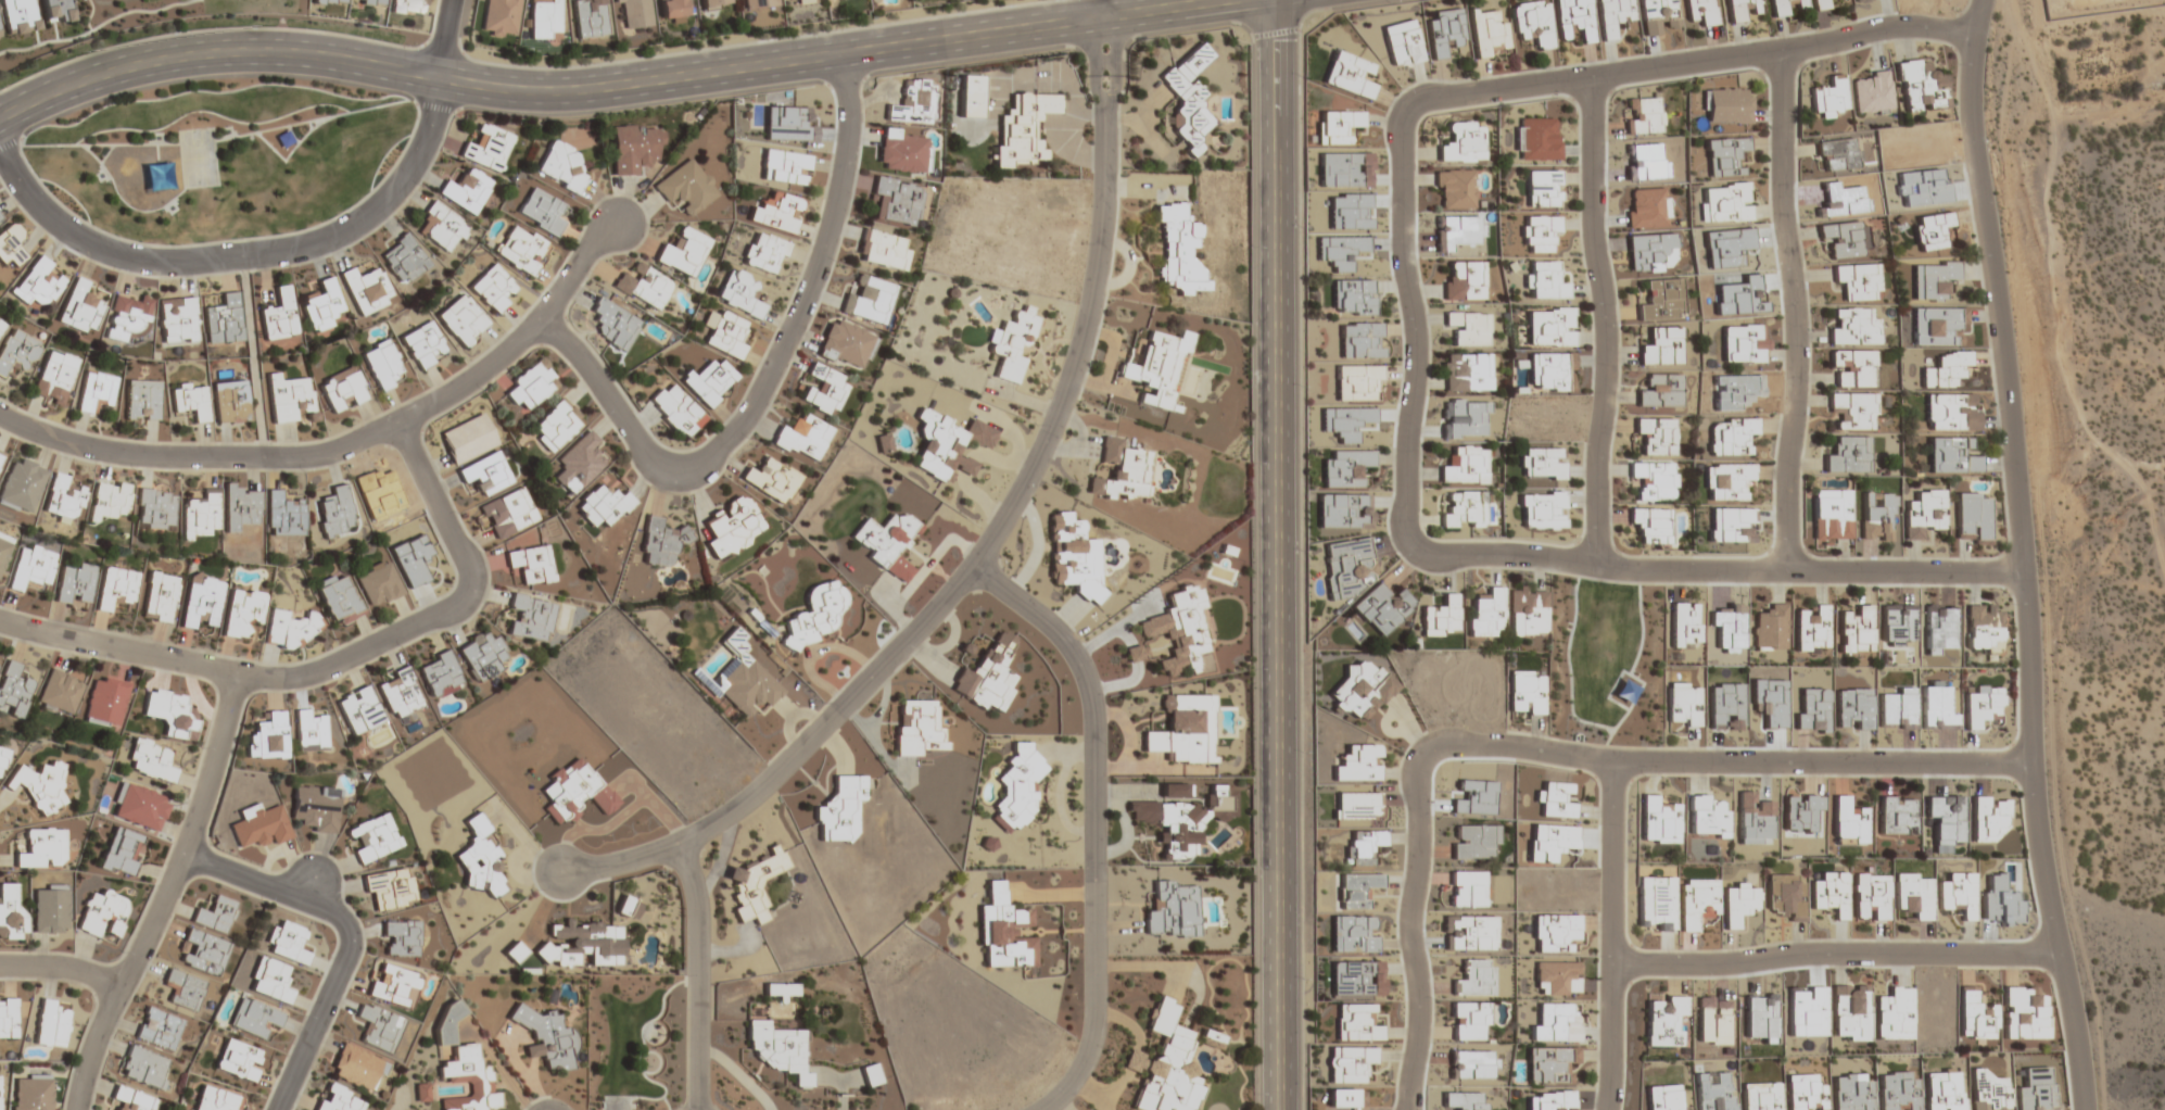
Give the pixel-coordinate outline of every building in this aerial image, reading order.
[(33,0),(0,0),(0,3),(7,36),(38,30),(33,0)] [(71,20),(67,0),(39,0),(44,25),(71,20)] [(427,0),(392,0),(390,12),(424,18),(427,0)] [(514,38),(518,0),(484,0),(481,34),(514,38)] [(529,39),(548,39),(548,31),(559,31),(559,0),(529,0),(529,39)] [(609,37),(606,0),(572,0),(576,41),(609,37)] [(649,0),(615,0),(616,9),(621,8),(623,29),(652,26),(649,0)] [(690,17),(688,0),(658,0),(661,21),(690,17)] [(730,9),(730,0),(699,0),(700,10),(730,9)] [(776,7),(776,0),(744,0),(744,10),(776,7)] [(1515,42),(1531,40),(1532,51),(1552,48),(1547,0),(1511,4),(1515,42)] [(1558,40),(1569,38),(1569,34),(1580,32),(1582,44),(1594,43),(1589,0),(1554,0),(1558,40)] [(1614,39),(1613,26),(1634,23),(1632,0),(1596,0),(1600,41),(1614,39)] [(1659,24),(1678,22),(1675,0),(1639,0),(1643,37),(1661,35),(1659,24)] [(1687,18),(1699,17),(1700,27),(1716,25),(1713,0),(1685,0),(1687,18)] [(1730,24),(1742,22),(1741,10),(1759,8),(1758,0),(1727,0),(1730,24)] [(1806,0),(1770,0),(1772,18),(1785,16),(1784,7),(1806,4),(1806,0)] [(1813,11),(1830,9),(1829,0),(1812,0),(1813,11)] [(1469,10),(1475,57),(1509,53),(1505,17),(1493,18),(1492,7),(1469,10)] [(1435,20),(1428,21),(1432,60),(1445,59),(1444,47),(1465,45),(1461,9),(1434,12),(1435,20)] [(1383,26),(1392,68),(1423,61),(1414,19),(1383,26)] [(1157,77),(1180,105),(1163,119),(1186,148),(1183,150),(1190,158),(1203,147),(1195,137),(1212,124),(1195,102),(1205,94),(1191,76),(1214,57),(1202,41),(1157,77)] [(1323,84),(1371,100),(1377,83),(1368,80),(1374,64),(1334,50),(1323,84)] [(1931,60),(1896,61),(1898,111),(1946,109),(1945,75),(1931,75),(1931,60)] [(1852,74),(1855,115),(1893,112),(1889,71),(1852,74)] [(1847,115),(1842,74),(1831,75),(1832,86),(1809,88),(1812,113),(1817,112),(1817,118),(1847,115)] [(960,119),(981,119),(981,76),(960,76),(960,119)] [(930,124),(933,81),(901,79),(899,104),(887,104),(886,121),(930,124)] [(1749,88),(1703,88),(1703,124),(1749,124),(1749,88)] [(1059,94),(1009,93),(1009,115),(997,114),(996,165),(1038,166),(1039,113),(1059,114),(1059,94)] [(1661,135),(1661,98),(1626,98),(1626,135),(1661,135)] [(1318,145),(1352,145),(1352,126),(1364,126),(1364,111),(1318,111),(1318,145)] [(1559,161),(1559,118),(1515,118),(1515,161),(1559,161)] [(1437,161),(1484,161),(1484,122),(1448,122),(1448,142),(1437,142),(1437,161)] [(512,135),(482,125),(475,145),(464,142),(458,159),(499,173),(512,135)] [(613,177),(637,176),(637,165),(657,165),(657,147),(664,147),(664,125),(612,126),(613,177)] [(877,170),(925,174),(928,134),(880,130),(877,170)] [(1738,176),(1737,149),(1748,149),(1748,138),(1705,139),(1707,177),(1738,176)] [(1857,168),(1854,138),(1816,142),(1820,172),(1857,168)] [(578,193),(586,176),(575,171),(583,154),(552,139),(536,173),(578,193)] [(810,156),(765,149),(760,180),(806,186),(810,156)] [(652,185),(666,205),(676,198),(690,217),(720,195),(691,156),(652,185)] [(147,191),(171,189),(167,163),(144,166),(147,191)] [(437,194),(473,215),(493,183),(466,166),(455,185),(446,179),(437,194)] [(1477,170),(1435,170),(1435,209),(1477,209),(1477,170)] [(1526,207),(1560,207),(1560,170),(1526,170),(1526,207)] [(878,198),(875,220),(916,227),(923,185),(875,177),(872,197),(878,198)] [(1701,184),(1701,222),(1749,221),(1749,184),(1701,184)] [(557,237),(566,220),(558,215),(564,204),(533,187),(517,215),(557,237)] [(1669,227),(1668,188),(1628,189),(1629,228),(1669,227)] [(802,201),(769,191),(766,204),(754,201),(748,221),(792,234),(802,201)] [(470,222),(432,203),(416,234),(454,254),(470,222)] [(1162,223),(1162,285),(1179,285),(1179,296),(1190,296),(1190,291),(1209,291),(1209,280),(1202,280),(1202,267),(1190,267),(1190,248),(1197,248),(1197,221),(1185,220),(1185,204),(1155,203),(1155,223),(1162,223)] [(1917,251),(1945,249),(1942,226),(1952,225),(1951,213),(1913,216),(1917,251)] [(1550,253),(1550,240),(1559,240),(1559,216),(1523,216),(1523,253),(1550,253)] [(11,270),(27,256),(15,243),(24,236),(10,220),(0,230),(0,257),(11,270)] [(1868,256),(1866,221),(1818,224),(1819,236),(1830,236),(1831,258),(1868,256)] [(494,254),(530,276),(549,246),(514,223),(494,254)] [(711,239),(682,226),(673,246),(663,242),(654,261),(692,279),(711,239)] [(904,237),(863,228),(856,261),(904,272),(909,249),(902,247),(904,237)] [(788,244),(754,230),(741,262),(775,276),(788,244)] [(377,255),(402,287),(431,265),(405,232),(377,255)] [(1675,234),(1628,235),(1629,272),(1676,271),(1675,234)] [(68,276),(38,255),(15,289),(45,310),(68,276)] [(674,284),(639,260),(629,275),(622,271),(612,286),(653,314),(674,284)] [(1450,262),(1451,274),(1443,274),(1443,301),(1485,301),(1485,261),(1450,262)] [(1568,299),(1568,283),(1556,283),(1556,261),(1532,261),(1532,272),(1525,272),(1525,299),(1568,299)] [(520,289),(494,262),(468,288),(493,315),(520,289)] [(1913,262),(1913,300),(1947,300),(1947,281),(1959,281),(1959,262),(1913,262)] [(1879,264),(1834,265),(1835,284),(1845,284),(1845,301),(1880,300),(1879,264)] [(393,301),(378,267),(357,276),(353,267),(339,273),(358,317),(393,301)] [(715,301),(759,321),(767,305),(753,298),(760,282),(730,268),(715,301)] [(896,285),(861,274),(854,296),(845,293),(839,312),(883,326),(896,285)] [(58,323),(92,335),(103,300),(82,293),(86,281),(73,277),(58,323)] [(311,335),(335,328),(332,316),(344,313),(332,277),(318,281),(322,292),(299,300),(311,335)] [(1647,280),(1648,304),(1637,304),(1638,320),(1682,319),(1681,279),(1647,280)] [(1374,280),(1332,280),(1332,314),(1374,314),(1374,280)] [(297,336),(290,284),(276,286),(279,306),(259,309),(264,340),(297,336)] [(242,342),(238,292),(222,293),(222,305),(202,307),(205,345),(242,342)] [(462,350),(491,327),(464,292),(435,315),(462,350)] [(153,298),(139,295),(137,302),(114,296),(103,338),(125,344),(128,334),(143,338),(153,298)] [(159,299),(161,345),(197,343),(194,297),(159,299)] [(588,314),(598,320),(591,334),(624,353),(642,321),(598,297),(588,314)] [(994,378),(1017,384),(1025,357),(1026,357),(1037,318),(1031,316),(1033,308),(1024,305),(1022,313),(1015,311),(1012,323),(1000,320),(991,354),(1000,356),(994,378)] [(748,324),(711,307),(702,326),(710,330),(703,346),(739,362),(746,346),(739,343),(748,324)] [(1527,348),(1574,348),(1574,308),(1527,308),(1527,348)] [(1879,346),(1879,318),(1871,318),(1871,308),(1830,308),(1830,346),(1879,346)] [(1913,345),(1955,345),(1955,333),(1967,333),(1967,308),(1913,308),(1913,345)] [(1489,313),(1445,313),(1445,323),(1454,323),(1454,345),(1489,345),(1489,313)] [(877,336),(831,317),(816,353),(861,372),(877,336)] [(449,356),(431,320),(400,336),(418,371),(449,356)] [(1382,323),(1340,323),(1340,359),(1382,359),(1382,323)] [(1766,337),(1759,337),(1759,324),(1722,324),(1722,363),(1766,363),(1766,337)] [(1680,326),(1649,326),(1649,344),(1639,344),(1639,365),(1680,365),(1680,326)] [(24,375),(41,343),(11,327),(0,348),(0,377),(5,380),(11,368),(24,375)] [(1171,412),(1180,372),(1184,373),(1193,333),(1180,330),(1179,338),(1148,331),(1140,366),(1122,362),(1118,378),(1153,386),(1151,396),(1141,394),(1139,405),(1171,412)] [(406,381),(389,339),(361,350),(378,392),(406,381)] [(31,399),(63,409),(79,358),(46,348),(31,399)] [(1875,388),(1875,350),(1831,350),(1831,372),(1835,372),(1835,388),(1875,388)] [(1921,387),(1959,388),(1960,371),(1970,371),(1970,352),(1935,352),(1935,366),(1922,366),(1921,387)] [(1442,392),(1491,392),(1491,353),(1442,353),(1442,392)] [(1573,353),(1529,353),(1529,393),(1573,393),(1573,353)] [(679,379),(707,409),(739,378),(717,355),(697,374),(691,368),(679,379)] [(554,376),(542,358),(510,380),(515,388),(505,394),(514,407),(521,402),(526,409),(552,391),(546,382),(554,376)] [(843,376),(812,361),(805,376),(813,379),(802,403),(834,418),(848,387),(840,383),(843,376)] [(1336,401),(1372,401),(1372,390),(1382,390),(1382,365),(1336,365),(1336,401)] [(317,381),(331,415),(348,408),(348,407),(369,399),(355,366),(317,381)] [(117,377),(85,370),(76,411),(96,415),(98,405),(110,407),(117,377)] [(312,410),(310,380),(282,382),(281,372),(267,373),(272,424),(295,423),(294,411),(312,410)] [(1637,407),(1681,407),(1681,374),(1648,374),(1648,386),(1637,386),(1637,407)] [(159,381),(126,380),(126,423),(159,423),(159,381)] [(216,425),(250,422),(246,380),(212,383),(216,425)] [(707,419),(668,380),(645,403),(684,442),(707,419)] [(173,414),(195,412),(196,423),(208,422),(204,382),(171,386),(173,414)] [(1876,393),(1829,393),(1829,415),(1838,415),(1838,430),(1876,430),(1876,393)] [(1926,394),(1926,431),(1978,431),(1978,394),(1926,394)] [(551,454),(583,422),(560,399),(527,431),(551,454)] [(912,469),(944,481),(950,467),(973,476),(979,463),(959,455),(965,441),(990,451),(998,430),(970,418),(966,427),(919,408),(914,420),(922,423),(916,436),(924,439),(912,469)] [(780,425),(771,443),(815,465),(833,428),(799,411),(790,430),(780,425)] [(439,432),(452,465),(498,447),(484,414),(439,432)] [(1645,439),(1645,456),(1675,456),(1675,418),(1636,418),(1636,439),(1645,439)] [(1709,455),(1747,455),(1747,440),(1757,439),(1757,418),(1719,418),(1719,427),(1709,428),(1709,455)] [(554,462),(562,470),(553,478),(572,498),(607,462),(598,453),(606,446),(588,428),(554,462)] [(879,454),(891,452),(887,434),(875,436),(879,454)] [(1150,452),(1121,448),(1122,439),(1103,436),(1100,464),(1112,465),(1111,479),(1090,477),(1088,493),(1145,500),(1150,452)] [(1870,473),(1870,437),(1834,437),(1834,450),(1824,450),(1824,473),(1870,473)] [(1929,474),(1980,474),(1980,451),(1969,451),(1969,437),(1929,437),(1929,474)] [(1487,446),(1451,446),(1451,463),(1440,463),(1440,483),(1487,483),(1487,446)] [(1564,480),(1564,448),(1520,448),(1520,480),(1564,480)] [(455,469),(463,487),(472,483),(479,497),(513,482),(499,450),(455,469)] [(1333,461),(1323,461),(1323,489),(1363,488),(1363,467),(1374,467),(1374,450),(1333,450),(1333,461)] [(803,476),(767,454),(756,471),(747,466),(739,480),(784,508),(803,476)] [(32,515),(48,467),(12,456),(0,493),(0,504),(32,515)] [(1676,462),(1630,462),(1630,478),(1639,478),(1639,500),(1676,500),(1676,462)] [(1753,487),(1753,464),(1705,464),(1705,501),(1744,501),(1744,487),(1753,487)] [(608,530),(637,501),(608,471),(572,507),(592,528),(600,521),(608,530)] [(75,521),(84,492),(64,487),(67,476),(54,472),(42,511),(75,521)] [(130,485),(95,479),(89,521),(99,523),(100,514),(125,518),(130,485)] [(259,522),(259,493),(237,494),(236,483),(223,484),(224,533),(236,533),(236,522),(259,522)] [(332,497),(315,500),(321,538),(346,534),(344,524),(352,523),(346,484),(330,487),(332,497)] [(480,504),(494,540),(539,523),(524,486),(480,504)] [(135,528),(171,531),(175,492),(138,488),(135,528)] [(218,489),(205,489),(205,499),(181,499),(181,541),(192,541),(192,533),(218,533),(218,489)] [(304,535),(304,500),(279,500),(279,489),(266,489),(266,535),(304,535)] [(1851,490),(1813,490),(1813,539),(1851,539),(1851,490)] [(1946,490),(1917,490),(1917,502),(1905,502),(1905,540),(1925,540),(1925,529),(1946,529),(1946,490)] [(1485,491),(1449,491),(1449,512),(1441,512),(1441,528),(1485,528),(1485,491)] [(1519,492),(1519,529),(1564,529),(1564,492),(1519,492)] [(1319,528),(1370,528),(1370,514),(1369,514),(1369,493),(1319,494),(1319,528)] [(1896,493),(1862,493),(1862,541),(1896,541),(1896,493)] [(1957,545),(1991,545),(1991,493),(1957,493),(1957,545)] [(713,559),(767,534),(748,495),(702,518),(712,539),(705,543),(713,559)] [(846,543),(905,583),(915,569),(898,558),(920,527),(893,508),(880,527),(864,517),(846,543)] [(1670,544),(1670,508),(1629,508),(1629,529),(1639,529),(1639,544),(1670,544)] [(1099,540),(1083,540),(1083,521),(1072,521),(1072,512),(1050,511),(1050,585),(1074,585),(1074,600),(1099,600),(1099,540)] [(664,517),(646,515),(640,564),(673,568),(676,543),(688,545),(690,530),(663,527),(664,517)] [(13,538),(0,534),(0,578),(13,538)] [(389,549),(407,589),(430,579),(421,559),(431,555),(422,534),(389,549)] [(1329,597),(1374,592),(1368,539),(1323,543),(1329,597)] [(57,553),(30,545),(28,552),(18,549),(7,589),(20,593),(23,583),(46,590),(57,553)] [(522,586),(553,582),(549,545),(505,550),(507,568),(519,566),(522,586)] [(354,573),(369,609),(404,594),(388,558),(354,573)] [(61,567),(54,604),(78,608),(79,604),(88,606),(96,566),(74,562),(72,569),(61,567)] [(96,610),(108,612),(110,602),(132,606),(138,572),(103,566),(96,610)] [(140,618),(170,624),(179,577),(150,571),(140,618)] [(333,627),(363,614),(344,571),(314,584),(333,627)] [(180,627),(191,629),(192,621),(216,625),(224,579),(189,573),(180,627)] [(809,612),(780,619),(788,648),(839,634),(834,614),(846,610),(838,579),(803,588),(809,612)] [(1391,597),(1378,582),(1351,607),(1379,638),(1416,606),(1401,588),(1391,597)] [(1209,651),(1197,609),(1205,607),(1198,584),(1167,592),(1172,611),(1138,621),(1142,639),(1165,632),(1172,657),(1159,661),(1164,678),(1199,669),(1195,655),(1209,651)] [(230,586),(221,636),(244,640),(247,621),(260,624),(265,593),(230,586)] [(1546,636),(1546,586),(1509,586),(1509,636),(1546,636)] [(1502,587),(1483,587),(1483,597),(1467,597),(1467,636),(1502,637),(1502,587)] [(1457,628),(1457,592),(1444,592),(1444,604),(1422,604),(1422,637),(1447,637),(1447,628),(1457,628)] [(548,642),(554,600),(512,593),(509,609),(519,610),(517,622),(510,621),(507,636),(548,642)] [(1671,603),(1671,648),(1699,648),(1699,603),(1671,603)] [(1753,651),(1787,651),(1787,603),(1764,603),(1764,613),(1753,613),(1753,651)] [(1827,604),(1814,604),(1814,613),(1795,613),(1795,651),(1827,651),(1827,604)] [(1838,653),(1871,653),(1871,606),(1852,606),(1852,615),(1838,615),(1838,653)] [(2002,606),(1966,606),(1966,653),(2002,653),(2002,606)] [(263,644),(292,652),(295,641),(311,645),(319,614),(306,611),(304,619),(271,611),(263,644)] [(740,647),(748,639),(735,626),(719,643),(737,661),(711,687),(743,718),(761,701),(768,707),(784,690),(740,647)] [(949,689),(996,716),(1018,679),(1000,669),(1017,639),(998,628),(973,673),(962,667),(949,689)] [(457,647),(476,684),(502,671),(497,660),(506,655),(493,629),(457,647)] [(1145,645),(1125,648),(1128,663),(1147,660),(1145,645)] [(417,663),(431,699),(462,686),(448,651),(417,663)] [(1363,656),(1353,667),(1352,666),(1326,696),(1353,721),(1374,699),(1381,705),(1398,686),(1363,656)] [(7,715),(21,720),(34,683),(15,676),(19,664),(7,660),(0,678),(0,707),(9,710),(7,715)] [(423,706),(406,665),(393,671),(396,679),(378,687),(391,720),(423,706)] [(83,680),(49,668),(36,704),(69,717),(83,680)] [(1544,714),(1544,671),(1509,671),(1509,714),(1544,714)] [(128,683),(93,675),(83,720),(117,728),(128,683)] [(1699,683),(1668,683),(1668,727),(1699,727),(1699,683)] [(382,724),(367,685),(335,698),(350,736),(382,724)] [(189,697),(149,687),(142,716),(166,722),(162,736),(191,743),(198,716),(185,712),(189,697)] [(1976,730),(1976,719),(2002,719),(2002,688),(1965,688),(1965,730),(1976,730)] [(1871,729),(1871,689),(1837,689),(1837,729),(1871,729)] [(1143,752),(1166,752),(1166,763),(1213,764),(1214,695),(1166,694),(1165,731),(1143,731),(1143,752)] [(920,756),(920,749),(945,749),(945,728),(936,728),(936,700),(897,700),(897,756),(920,756)] [(296,710),(297,751),(327,750),(325,717),(311,718),(310,709),(296,710)] [(247,758),(286,758),(286,711),(266,712),(266,722),(255,722),(255,734),(247,734),(247,758)] [(167,767),(172,749),(134,740),(126,772),(172,784),(176,770),(167,767)] [(1048,767),(1031,751),(1031,742),(1014,742),(1013,754),(1007,760),(1007,768),(996,779),(1003,785),(1002,797),(996,804),(996,814),(991,819),(1002,830),(1016,831),(1033,813),(1034,782),(1048,767)] [(1379,780),(1379,745),(1343,745),(1343,765),(1333,765),(1333,780),(1379,780)] [(604,816),(619,803),(574,754),(549,778),(551,781),(540,791),(550,802),(542,809),(558,826),(587,798),(604,816)] [(63,763),(49,761),(49,765),(38,765),(37,770),(11,768),(9,788),(31,790),(30,810),(60,812),(63,763)] [(816,840),(855,841),(856,801),(864,801),(864,776),(830,775),(830,807),(817,807),(816,840)] [(1572,819),(1574,784),(1543,782),(1542,791),(1536,791),(1535,803),(1542,804),(1541,817),(1572,819)] [(1162,797),(1188,797),(1188,784),(1162,784),(1162,797)] [(159,832),(168,798),(123,785),(113,819),(159,832)] [(1208,803),(1128,803),(1129,823),(1160,823),(1160,832),(1161,832),(1161,860),(1198,859),(1198,820),(1232,820),(1232,785),(1208,785),(1208,803)] [(291,819),(303,820),(302,832),(335,833),(338,788),(293,786),(291,819)] [(1739,845),(1772,845),(1772,802),(1752,802),(1752,792),(1739,792),(1739,845)] [(1334,819),(1380,819),(1380,793),(1334,793),(1334,819)] [(1642,843),(1679,843),(1679,805),(1658,805),(1658,794),(1642,794),(1642,843)] [(1711,804),(1711,794),(1689,794),(1689,839),(1728,839),(1728,804),(1711,804)] [(1784,832),(1820,832),(1820,795),(1784,795),(1784,832)] [(1866,845),(1866,807),(1845,807),(1845,796),(1833,796),(1833,845),(1866,845)] [(1880,834),(1915,834),(1915,796),(1880,796),(1880,834)] [(2007,831),(2008,797),(1972,797),(1971,842),(1995,842),(1995,831),(2007,831)] [(237,811),(241,822),(230,825),(238,851),(290,834),(281,805),(260,812),(257,804),(237,811)] [(359,866),(402,847),(386,812),(345,829),(349,839),(357,836),(362,848),(353,851),(359,866)] [(474,892),(483,887),(490,899),(515,883),(472,815),(460,823),(473,843),(451,857),(474,892)] [(1489,848),(1499,848),(1499,825),(1452,825),(1452,859),(1489,859),(1489,848)] [(128,879),(145,839),(115,826),(98,866),(128,879)] [(64,829),(26,829),(26,854),(15,854),(15,867),(64,867),(64,829)] [(1374,870),(1374,845),(1385,845),(1385,831),(1352,831),(1352,842),(1345,842),(1345,870),(1374,870)] [(788,872),(780,844),(768,847),(770,857),(726,869),(736,907),(733,908),(736,922),(753,918),(754,925),(769,921),(758,879),(788,872)] [(364,875),(370,912),(416,904),(410,867),(364,875)] [(1484,907),(1484,871),(1450,871),(1450,907),(1484,907)] [(1811,909),(1834,909),(1834,921),(1847,921),(1848,872),(1821,872),(1821,882),(1811,882),(1811,909)] [(1974,921),(1974,873),(1951,873),(1951,883),(1939,883),(1939,909),(1963,909),(1963,921),(1974,921)] [(1370,909),(1370,886),(1382,886),(1382,874),(1339,874),(1339,909),(1370,909)] [(1767,874),(1767,917),(1804,917),(1804,874),(1767,874)] [(1854,921),(1890,921),(1890,874),(1854,874),(1854,921)] [(1896,911),(1909,911),(1909,921),(1932,921),(1932,874),(1896,874),(1896,911)] [(1674,931),(1674,877),(1639,877),(1639,931),(1674,931)] [(1036,967),(1036,938),(1013,938),(1013,928),(1032,928),(1032,907),(1004,907),(1005,880),(988,880),(988,905),(981,905),(981,967),(1036,967)] [(1718,880),(1681,880),(1681,931),(1697,931),(1697,919),(1718,919),(1718,880)] [(15,909),(16,883),(0,883),(0,940),(25,940),(25,909),(15,909)] [(1145,911),(1145,936),(1197,936),(1197,883),(1154,883),(1154,911),(1145,911)] [(1758,908),(1758,884),(1724,884),(1724,929),(1735,929),(1735,918),(1747,918),(1747,908),(1758,908)] [(34,934),(67,934),(67,888),(34,888),(34,934)] [(77,931),(98,938),(101,930),(117,936),(130,901),(102,891),(100,896),(90,892),(77,931)] [(615,911),(634,920),(641,903),(623,894),(615,911)] [(238,904),(214,895),(208,912),(196,908),(191,922),(226,935),(238,904)] [(1332,953),(1376,953),(1376,916),(1332,916),(1332,953)] [(1496,916),(1442,916),(1442,950),(1496,950),(1496,916)] [(1534,916),(1534,949),(1579,949),(1579,916),(1534,916)] [(263,950),(304,967),(310,954),(299,950),(306,932),(275,919),(263,950)] [(420,921),(384,921),(383,942),(383,957),(419,957),(420,921)] [(621,966),(622,926),(601,926),(601,922),(564,921),(564,926),(549,925),(549,942),(537,941),(537,964),(579,965),(579,955),(588,955),(588,965),(621,966)] [(230,944),(188,928),(176,961),(218,977),(230,944)] [(528,953),(516,941),(503,953),(515,966),(528,953)] [(290,967),(258,957),(247,990),(289,1004),(293,990),(284,987),(290,967)] [(1383,962),(1331,962),(1331,996),(1383,996),(1383,962)] [(1535,996),(1579,996),(1579,962),(1535,962),(1535,996)] [(410,1009),(420,975),(379,963),(375,978),(372,977),(366,997),(410,1009)] [(162,987),(172,991),(168,1002),(195,1012),(206,981),(169,967),(162,987)] [(765,996),(777,996),(777,998),(797,998),(797,984),(765,984),(765,996)] [(1867,1041),(1867,985),(1831,985),(1831,1041),(1867,1041)] [(1959,1039),(1995,1039),(1995,1006),(1978,1006),(1978,987),(1959,987),(1959,1039)] [(2047,1039),(2047,997),(2035,997),(2035,987),(2002,987),(2002,1039),(2047,1039)] [(1874,998),(1874,1039),(1910,1039),(1910,988),(1885,988),(1885,998),(1874,998)] [(284,1014),(241,996),(229,1025),(262,1040),(268,1027),(277,1031),(284,1014)] [(1646,1047),(1681,1047),(1681,1019),(1685,1019),(1685,996),(1645,996),(1646,1047)] [(1198,1079),(1190,1077),(1193,1065),(1185,1064),(1193,1031),(1172,1027),(1177,1002),(1155,997),(1147,1032),(1162,1035),(1157,1060),(1142,1057),(1143,1053),(1127,1050),(1123,1068),(1142,1072),(1133,1109),(1191,1109),(1198,1079)] [(64,1049),(69,1012),(59,1010),(60,1001),(40,998),(34,1045),(64,1049)] [(1728,1044),(1728,998),(1697,998),(1697,1044),(1728,1044)] [(0,999),(0,1038),(16,1038),(16,999),(0,999)] [(563,1072),(581,1037),(557,1025),(559,1022),(517,1000),(507,1019),(533,1032),(528,1042),(530,1043),(525,1053),(563,1072)] [(446,1046),(464,1008),(450,1001),(432,1039),(446,1046)] [(1487,1002),(1452,1002),(1452,1041),(1487,1041),(1487,1002)] [(361,1003),(355,1017),(366,1021),(358,1042),(390,1054),(404,1019),(361,1003)] [(1336,1041),(1383,1041),(1383,1025),(1372,1025),(1372,1004),(1336,1004),(1336,1041)] [(1540,1026),(1531,1026),(1531,1041),(1577,1042),(1578,1005),(1540,1004),(1540,1026)] [(171,1052),(183,1021),(146,1007),(134,1038),(171,1052)] [(768,1030),(768,1020),(747,1020),(747,1051),(755,1051),(755,1069),(794,1069),(794,1087),(811,1087),(811,1073),(804,1073),(804,1030),(768,1030)] [(1224,1035),(1201,1029),(1197,1043),(1220,1049),(1224,1035)] [(253,1082),(263,1050),(224,1038),(215,1070),(253,1082)] [(441,1109),(499,1109),(497,1092),(490,1093),(488,1066),(478,1067),(476,1043),(452,1045),(453,1060),(438,1062),(440,1078),(447,1077),(448,1084),(469,1083),(470,1097),(440,1099),(441,1109)] [(384,1059),(340,1044),(329,1077),(372,1092),(384,1059)] [(169,1060),(129,1047),(118,1077),(158,1091),(169,1060)] [(1376,1048),(1329,1047),(1328,1084),(1365,1084),(1365,1065),(1376,1065),(1376,1048)] [(1528,1084),(1567,1084),(1567,1065),(1578,1065),(1578,1048),(1528,1048),(1528,1084)] [(860,1068),(867,1088),(881,1083),(875,1063),(860,1068)] [(1998,1108),(2009,1108),(2008,1078),(1989,1079),(1989,1069),(1972,1070),(1972,1109),(1998,1109),(1998,1108)] [(1926,1109),(1964,1109),(1964,1071),(1926,1071),(1926,1109)] [(1880,1109),(1893,1109),(1907,1109),(1918,1109),(1917,1072),(1879,1073),(1880,1109)] [(1871,1073),(1832,1075),(1834,1109),(1873,1109),(1871,1073)] [(1815,1085),(1815,1074),(1787,1075),(1788,1109),(1825,1109),(1825,1084),(1815,1085)] [(51,1076),(13,1076),(13,1109),(51,1109),(51,1076)] [(1780,1083),(1742,1084),(1743,1109),(1780,1109),(1780,1083)] [(315,1109),(361,1109),(365,1101),(327,1084),(315,1109)] [(243,1098),(202,1085),(194,1109),(239,1109),(243,1098)] [(1648,1109),(1681,1109),(1679,1085),(1647,1087),(1648,1109)] [(156,1099),(115,1087),(111,1100),(121,1104),(119,1109),(152,1109),(156,1099)] [(1329,1107),(1364,1107),(1364,1090),(1329,1090),(1329,1107)] [(1530,1109),(1573,1109),(1573,1091),(1530,1092),(1530,1109)]
